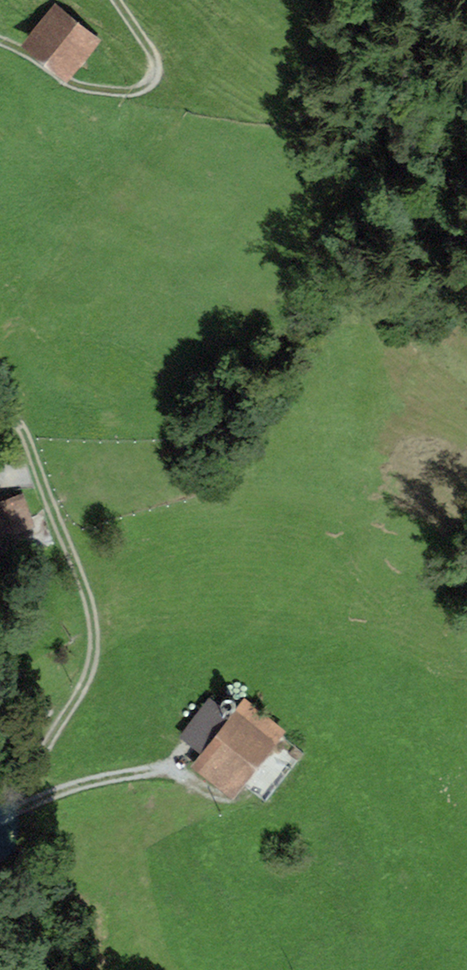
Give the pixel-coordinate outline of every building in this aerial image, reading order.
[(57,0),(55,0),(23,37),(70,76),(102,38),(57,0)] [(21,489),(0,497),(0,535),(34,522),(21,489)] [(224,705),(229,706),(234,704),(236,699),(235,694),(231,691),(225,691),(221,695),(221,700),(224,705)] [(210,695),(179,734),(201,750),(190,764),(233,798),(287,728),(244,694),(231,712),(210,695)]
